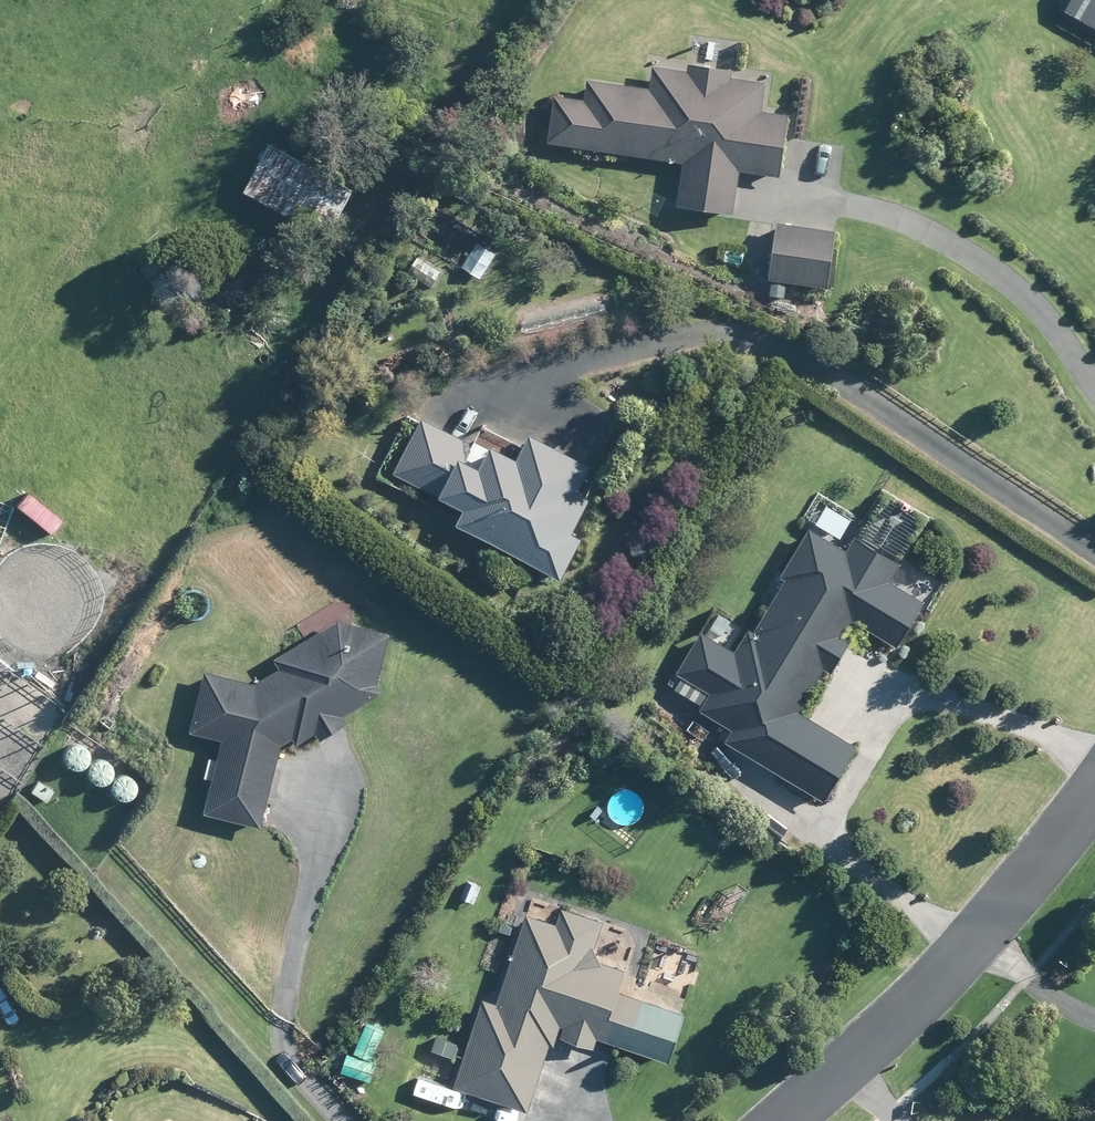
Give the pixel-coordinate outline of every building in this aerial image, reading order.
[(1061,15),(1094,33),(1094,0),(1069,0),(1061,15)] [(678,205),(730,213),(735,213),(742,169),(781,175),(786,137),(789,114),(762,110),(766,83),(732,79),(734,70),(691,63),(689,72),(655,67),(652,89),(589,79),(586,102),(555,97),(549,142),(684,161),(679,201),(678,205)] [(475,113),(486,100),(478,93),(467,107),(475,113)] [(356,192),(303,163),(272,145),(247,191),(265,201),(276,208),(273,215),(281,219),(286,212),(297,219),(289,232),(288,234),(312,247),(308,255),(318,260),(356,192)] [(460,165),(466,154),(452,147),(447,157),(460,165)] [(827,287),(834,230),(779,223),(771,279),(773,279),(772,292),(772,294),(779,295),(785,296),(787,281),(827,287)] [(596,465),(587,461),(535,433),(527,448),(485,426),(475,444),(424,417),(409,445),(395,472),(468,510),(460,524),(565,579),(587,538),(577,533),(596,497),(583,490),(596,465)] [(846,555),(807,532),(748,633),(715,614),(668,694),(733,732),(725,744),(822,801),(853,747),(802,717),(856,624),(894,647),(920,603),(887,584),(897,566),(854,541),(846,555)] [(258,684),(203,675),(188,735),(223,744),(204,818),(258,831),(279,747),(293,739),(298,748),(317,737),(321,743),(344,730),(339,722),(388,695),(376,675),(394,665),(362,608),(271,659),(278,672),(258,684)] [(30,791),(45,802),(53,790),(38,779),(30,791)] [(620,991),(625,973),(626,970),(602,962),(604,953),(595,951),(604,922),(563,908),(558,925),(546,920),(550,907),(537,902),(533,915),(529,914),(499,1003),(485,999),(456,1086),(528,1111),(551,1044),(554,1045),(561,1025),(567,1026),(564,1037),(595,1047),(598,1038),(616,1043),(621,1045),(637,997),(620,991)] [(620,944),(626,938),(626,931),(621,925),(614,924),(608,930),(607,937),(613,943),(620,944)] [(606,951),(606,959),(613,964),(621,964),(625,958),(625,950),(619,945),(611,945),(606,951)] [(433,1049),(453,1056),(459,1042),(438,1035),(433,1049)]
